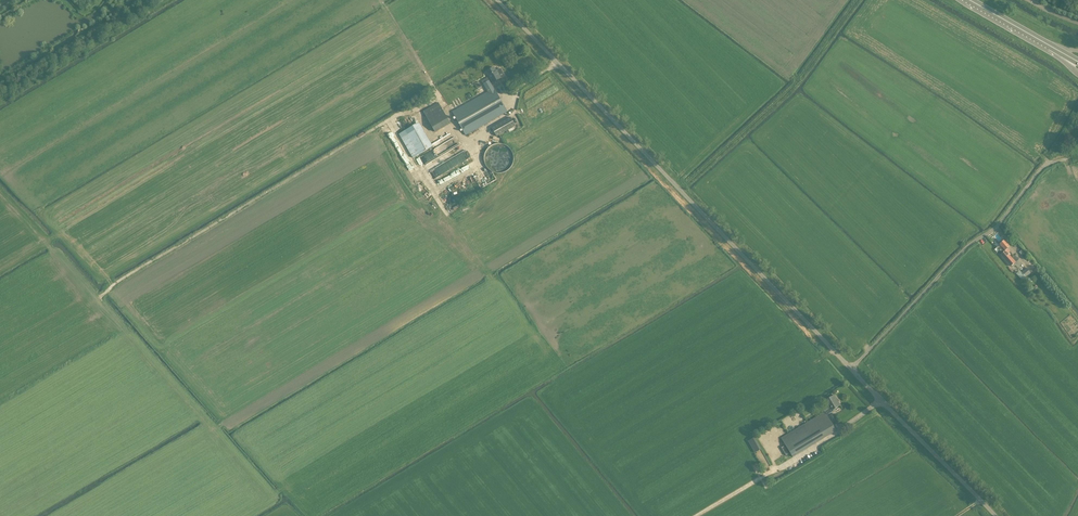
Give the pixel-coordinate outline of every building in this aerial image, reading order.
[(494,67),(487,72),(491,80),(490,81),(491,84),(493,83),(502,78),(499,72),(497,73),(494,67)] [(483,84),(487,92),(469,102),(467,98),(463,100),(465,104),(452,112),(466,136),(508,112),(495,89),(491,84),(490,81),(489,80),(483,84)] [(451,123),(439,102),(423,111),(435,132),(451,123)] [(515,126),(511,117),(491,128),(497,137),(515,126)] [(432,147),(418,124),(405,131),(419,155),(432,147)] [(505,145),(502,144),(499,143),(496,144),(492,145),(489,147),(487,149),(485,152),(484,155),(484,158),(484,162),(485,165),(487,168),(489,170),(492,172),(496,173),(499,173),(502,173),(505,172),(508,170),(511,168),(513,165),(514,162),(514,158),(514,155),(513,152),(511,149),(508,147),(505,145)] [(997,242),(994,244),(996,247),(1002,253),(1000,255),(1010,266),(1019,259),(1015,256),(1012,258),(1008,253),(1010,251),(1008,248),(1010,247),(1004,240),(999,245),(997,242)] [(1026,277),(1031,273),(1027,268),(1021,273),(1020,271),(1016,273),(1022,280),(1025,277),(1026,277)] [(815,443),(818,441),(836,431),(827,415),(834,411),(833,410),(840,405),(834,395),(827,400),(831,407),(824,411),(825,412),(804,424),(781,438),(793,457),(815,443)] [(753,437),(748,440),(755,452),(760,450),(753,437)]
